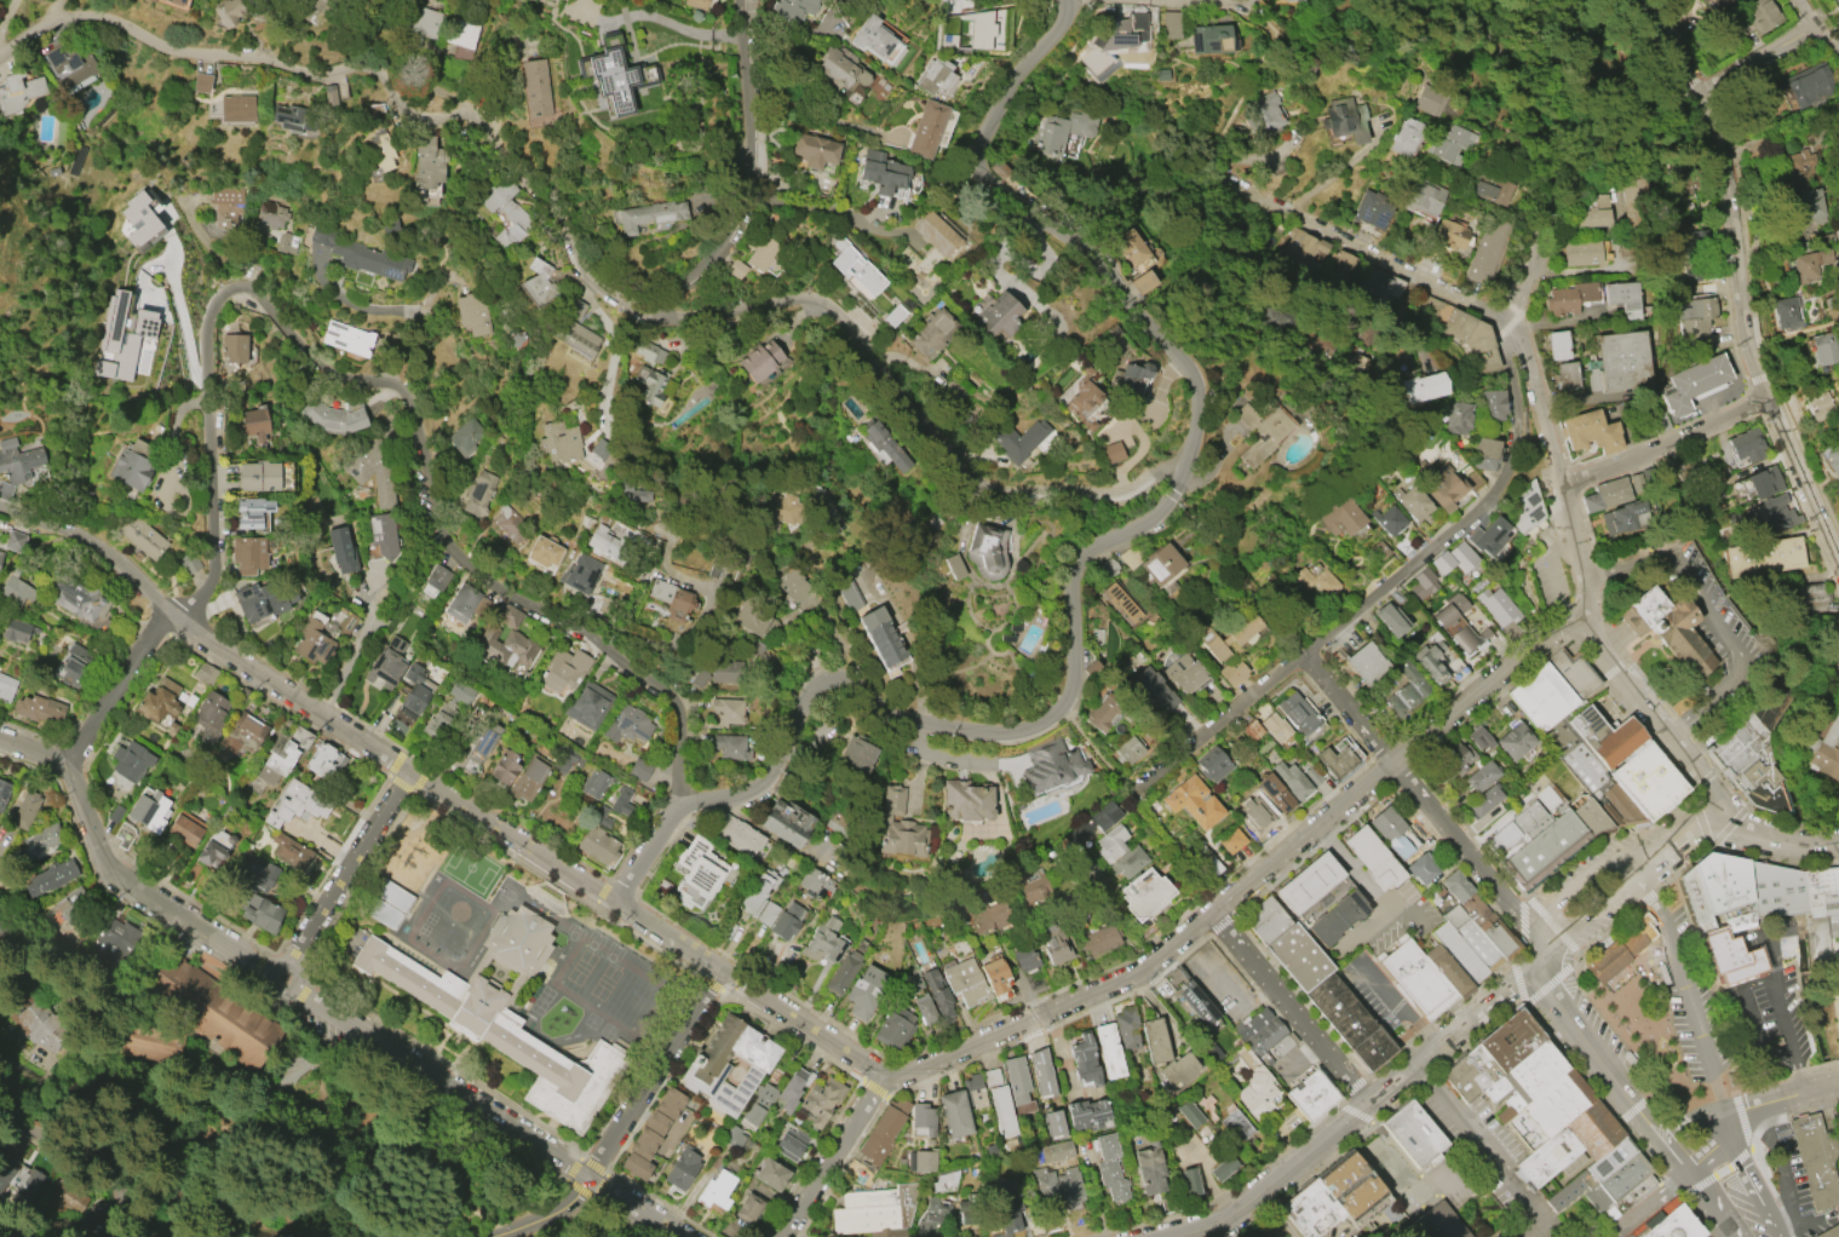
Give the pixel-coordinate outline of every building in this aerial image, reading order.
[(181,8),(184,0),(154,0),(181,8)] [(212,8),(225,0),(227,0),(228,1),(229,0),(239,0),(243,7),(253,8),(254,5),(264,6),(262,21),(252,19),(252,16),(241,13),(235,17),(236,19),(232,21),(234,22),(225,28),(212,8)] [(292,10),(300,0),(327,0),(324,2),(326,4),(316,15),(312,12),(305,21),(292,10)] [(683,5),(684,0),(708,0),(705,11),(683,5)] [(769,10),(772,0),(777,2),(778,0),(815,0),(809,17),(801,15),(799,23),(774,13),(774,11),(769,10)] [(1709,14),(1736,2),(1735,0),(1702,0),(1709,14)] [(1736,11),(1754,0),(1770,0),(1782,18),(1755,35),(1749,24),(1746,27),(1736,11)] [(409,4),(442,15),(433,40),(401,29),(409,4)] [(904,48),(892,67),(887,63),(886,65),(873,56),(873,57),(861,48),(860,51),(849,41),(850,40),(849,39),(868,12),(878,19),(874,24),(895,40),(893,41),(904,48)] [(1097,82),(1122,63),(1145,62),(1145,50),(1146,52),(1145,12),(1136,13),(1122,23),(1122,31),(1104,32),(1077,51),(1078,56),(1097,82)] [(1162,39),(1162,12),(1183,12),(1182,39),(1162,39)] [(939,48),(959,49),(959,45),(968,45),(968,51),(992,51),(993,15),(940,14),(939,48)] [(450,17),(478,25),(471,50),(442,41),(450,17)] [(1189,53),(1189,27),(1229,25),(1229,53),(1189,53)] [(93,80),(67,96),(42,54),(61,45),(67,54),(82,45),(98,71),(91,75),(93,80)] [(599,97),(596,77),(591,79),(586,57),(602,53),(600,51),(617,46),(622,69),(634,67),(638,82),(627,86),(633,111),(613,117),(608,94),(599,97)] [(839,47),(852,57),(847,63),(852,67),(855,63),(860,67),(858,69),(867,75),(868,80),(863,85),(858,85),(850,79),(844,87),(843,86),(840,90),(837,86),(834,90),(824,82),(828,77),(824,75),(823,76),(814,69),(815,67),(812,64),(826,46),(829,48),(831,47),(839,47)] [(915,86),(929,67),(926,65),(931,57),(933,58),(935,57),(943,63),(942,64),(949,70),(932,97),(915,86)] [(544,59),(551,115),(527,117),(519,62),(544,59)] [(1838,96),(1827,102),(1829,105),(1812,113),(1811,110),(1799,115),(1793,102),(1792,102),(1788,94),(1789,93),(1785,82),(1824,64),(1838,96)] [(18,111),(0,116),(0,88),(6,87),(4,76),(17,73),(19,81),(41,76),(46,94),(25,99),(25,102),(18,111)] [(194,73),(209,75),(207,93),(191,91),(194,73)] [(1430,87),(1432,84),(1447,91),(1448,96),(1436,119),(1412,107),(1424,84),(1430,87)] [(334,85),(337,104),(326,105),(323,86),(334,85)] [(1259,137),(1288,123),(1274,90),(1244,103),(1259,137)] [(220,96),(253,96),(253,121),(220,121),(220,96)] [(1327,100),(1350,97),(1351,107),(1363,104),(1366,120),(1363,120),(1367,143),(1351,145),(1350,134),(1329,138),(1327,127),(1321,128),(1320,120),(1326,119),(1323,108),(1328,108),(1327,100)] [(907,151),(926,99),(949,108),(930,160),(907,151)] [(274,104),(303,113),(300,119),(315,122),(312,133),(295,128),(294,131),(278,127),(280,122),(270,120),(274,104)] [(1070,121),(1062,156),(1050,153),(1050,156),(1041,154),(1042,153),(1038,150),(1046,115),(1070,121)] [(1424,125),(1408,159),(1389,149),(1392,140),(1390,139),(1392,133),(1396,134),(1402,121),(1403,121),(1406,117),(1413,120),(1424,125)] [(1452,123),(1475,136),(1467,151),(1459,148),(1456,154),(1462,156),(1458,167),(1426,153),(1430,144),(1433,146),(1441,133),(1446,136),(1452,123)] [(375,167),(368,148),(379,143),(374,131),(384,127),(396,157),(390,160),(393,167),(381,172),(379,166),(375,167)] [(797,132),(840,144),(834,165),(822,161),(820,169),(804,166),(805,160),(800,159),(800,156),(791,153),(797,132)] [(444,187),(445,149),(434,149),(435,135),(415,135),(414,187),(444,187)] [(884,159),(906,163),(901,183),(892,180),(889,196),(873,192),(875,182),(857,178),(864,149),(885,153),(884,159)] [(1783,156),(1808,150),(1809,155),(1815,153),(1818,165),(1812,166),(1817,183),(1794,189),(1780,192),(1777,182),(1789,179),(1783,156)] [(1625,226),(1621,173),(1648,171),(1653,224),(1625,226)] [(1415,174),(1447,191),(1433,218),(1414,208),(1412,213),(1400,207),(1415,174)] [(1494,177),(1512,185),(1504,207),(1470,192),(1475,180),(1479,183),(1483,174),(1494,179),(1494,177)] [(505,178),(516,190),(507,199),(534,225),(515,243),(513,241),(506,242),(502,246),(494,237),(508,221),(502,217),(504,215),(495,207),(490,213),(481,205),(482,203),(482,192),(484,190),(484,186),(492,185),(494,189),(505,178)] [(212,188),(242,189),(242,213),(236,213),(236,228),(213,226),(214,205),(212,205),(212,188)] [(117,209),(133,231),(125,237),(138,254),(166,234),(152,215),(159,210),(143,189),(117,209)] [(1818,189),(1826,221),(1815,224),(1814,219),(1797,223),(1792,201),(1797,200),(1795,196),(1799,191),(1804,190),(1806,191),(1818,189)] [(1380,231),(1351,215),(1363,190),(1393,206),(1380,231)] [(1574,226),(1573,195),(1611,192),(1613,225),(1574,226)] [(254,223),(259,200),(276,203),(276,207),(286,209),(281,229),(275,226),(275,230),(269,229),(270,226),(254,223)] [(621,237),(616,211),(651,205),(651,203),(656,202),(656,203),(672,201),(672,205),(684,202),(688,218),(653,224),(651,220),(644,221),(644,224),(634,225),(636,235),(621,237)] [(943,259),(912,228),(929,211),(961,241),(943,259)] [(1433,242),(1442,219),(1452,223),(1454,217),(1460,219),(1459,225),(1467,229),(1467,230),(1470,231),(1461,253),(1433,242)] [(1508,224),(1484,283),(1464,276),(1489,217),(1508,224)] [(363,248),(392,257),(393,255),(410,260),(403,283),(356,267),(356,271),(343,266),(344,264),(339,261),(340,257),(328,253),(329,248),(308,241),(310,235),(311,236),(316,223),(338,230),(335,236),(364,246),(363,248)] [(1132,226),(1153,253),(1134,265),(1115,238),(1132,226)] [(1292,226),(1332,244),(1327,255),(1315,249),(1308,266),(1283,254),(1292,237),(1288,235),(1292,226)] [(1676,234),(1708,230),(1711,247),(1685,249),(1685,254),(1678,255),(1676,234)] [(275,251),(278,236),(285,231),(293,234),(292,237),(298,238),(294,254),(275,251)] [(781,247),(760,274),(745,263),(755,247),(754,247),(759,241),(760,241),(765,235),(781,247)] [(869,300),(886,283),(841,236),(832,244),(840,253),(831,261),(869,300)] [(1564,242),(1602,240),(1603,264),(1565,266),(1564,242)] [(1357,259),(1346,282),(1323,271),(1333,253),(1338,255),(1339,253),(1338,252),(1339,249),(1357,259)] [(1793,286),(1787,257),(1827,249),(1829,260),(1824,261),(1826,272),(1817,274),(1818,281),(1793,286)] [(533,257),(552,269),(545,280),(548,286),(551,284),(559,298),(534,313),(517,286),(536,275),(525,269),(533,257)] [(1702,281),(1685,283),(1684,266),(1680,266),(1680,259),(1699,257),(1702,281)] [(726,271),(739,280),(747,268),(734,259),(726,271)] [(1373,266),(1406,282),(1397,299),(1390,295),(1384,309),(1363,299),(1367,290),(1360,287),(1368,269),(1372,270),(1373,266)] [(1130,281),(1138,296),(1157,285),(1149,270),(1130,281)] [(1577,315),(1551,317),(1550,311),(1545,311),(1544,299),(1548,299),(1548,289),(1571,288),(1571,284),(1596,282),(1598,300),(1576,303),(1577,315)] [(1603,284),(1636,282),(1638,321),(1621,322),(1620,304),(1604,305),(1603,284)] [(138,335),(130,381),(92,374),(94,359),(98,359),(99,351),(97,350),(109,294),(113,295),(114,288),(128,290),(121,332),(131,333),(136,307),(156,312),(155,318),(157,320),(154,339),(138,335)] [(460,328),(455,298),(464,297),(464,294),(483,290),(490,334),(470,338),(469,326),(460,328)] [(972,322),(1005,292),(1029,317),(1007,339),(998,329),(989,339),(972,322)] [(1708,328),(1711,346),(1712,346),(1712,349),(1689,352),(1688,341),(1678,343),(1676,323),(1679,322),(1677,303),(1691,300),(1691,297),(1708,295),(1708,299),(1716,298),(1718,318),(1708,320),(1709,328),(1708,328)] [(1772,300),(1798,297),(1804,330),(1778,335),(1775,317),(1772,315),(1771,309),(1772,305),(1772,300)] [(584,304),(575,320),(563,313),(571,298),(584,304)] [(904,343),(938,307),(956,324),(941,343),(942,344),(935,352),(932,350),(923,359),(904,343)] [(1452,307),(1488,327),(1501,368),(1475,376),(1465,344),(1439,332),(1452,307)] [(562,315),(600,339),(596,346),(598,349),(591,358),(588,357),(587,359),(550,335),(562,315)] [(328,320),(367,333),(368,330),(375,332),(366,358),(321,343),(328,320)] [(1301,327),(1338,344),(1331,358),(1294,341),(1301,327)] [(1548,361),(1546,333),(1567,330),(1569,358),(1548,361)] [(1644,330),(1650,387),(1588,393),(1585,361),(1587,361),(1587,355),(1598,353),(1596,336),(1644,330)] [(1837,332),(1838,344),(1838,363),(1816,368),(1810,336),(1837,332)] [(222,356),(222,334),(247,335),(247,357),(222,356)] [(665,352),(639,340),(633,354),(659,366),(665,352)] [(775,368),(753,382),(737,361),(759,345),(760,346),(770,340),(782,357),(772,364),(775,368)] [(1337,363),(1359,375),(1366,362),(1344,350),(1337,363)] [(1731,379),(1722,382),(1723,386),(1693,401),(1690,396),(1684,399),(1689,410),(1688,412),(1688,414),(1679,418),(1679,415),(1670,419),(1660,396),(1672,391),(1666,376),(1720,352),(1731,379)] [(1576,361),(1579,389),(1558,391),(1556,363),(1576,361)] [(1109,381),(1114,369),(1121,372),(1125,363),(1140,368),(1143,363),(1150,366),(1153,370),(1150,376),(1145,380),(1139,378),(1136,385),(1134,385),(1131,395),(1117,391),(1120,385),(1109,381)] [(632,379),(639,366),(655,374),(657,369),(667,375),(665,379),(674,384),(667,397),(662,395),(655,408),(650,405),(650,407),(637,399),(639,395),(638,395),(643,385),(632,379)] [(1401,381),(1415,376),(1415,379),(1439,372),(1446,392),(1407,403),(1401,381)] [(1090,402),(1093,405),(1080,420),(1074,414),(1073,415),(1070,413),(1070,414),(1065,409),(1067,408),(1063,405),(1070,398),(1069,396),(1081,382),(1077,380),(1084,374),(1087,378),(1088,376),(1102,389),(1090,402)] [(1504,390),(1505,414),(1501,414),(1502,420),(1481,421),(1478,392),(1504,390)] [(1803,399),(1827,390),(1838,416),(1814,426),(1810,415),(1815,414),(1812,407),(1808,409),(1803,399)] [(317,427),(298,412),(311,396),(324,408),(344,409),(345,401),(360,397),(368,427),(349,433),(341,432),(341,435),(318,431),(318,427),(317,427)] [(1249,431),(1234,414),(1249,399),(1264,415),(1276,404),(1297,426),(1249,468),(1237,456),(1260,436),(1253,427),(1249,431)] [(1448,401),(1470,404),(1467,413),(1470,414),(1469,425),(1470,425),(1469,436),(1465,435),(1464,437),(1442,433),(1448,401)] [(264,404),(269,432),(263,433),(265,442),(255,443),(254,435),(240,437),(237,424),(243,424),(241,412),(255,409),(255,407),(264,404)] [(1559,420),(1598,409),(1602,425),(1616,421),(1620,433),(1617,435),(1621,449),(1600,455),(1598,447),(1593,448),(1592,441),(1585,442),(1586,447),(1570,451),(1565,437),(1562,438),(1559,428),(1562,427),(1559,420)] [(446,438),(471,416),(487,433),(473,445),(476,448),(464,459),(446,438)] [(576,426),(580,447),(579,448),(581,459),(558,464),(558,460),(547,462),(547,460),(548,460),(547,454),(546,454),(546,451),(540,453),(539,449),(538,450),(536,443),(538,443),(538,439),(544,438),(544,435),(542,435),(541,431),(542,431),(541,427),(540,427),(540,425),(562,420),(564,428),(576,426)] [(1044,437),(1023,454),(1024,456),(1015,464),(992,437),(1006,425),(1013,433),(1017,431),(1021,435),(1036,421),(1042,428),(1039,431),(1044,437)] [(1754,427),(1765,448),(1760,450),(1764,456),(1748,465),(1745,456),(1736,460),(1732,454),(1731,455),(1728,447),(1729,447),(1725,441),(1732,437),(1732,436),(1737,433),(1737,435),(1743,432),(1743,431),(1747,430),(1747,431),(1754,427)] [(389,448),(395,507),(378,508),(373,472),(360,485),(340,466),(373,433),(389,448)] [(1816,455),(1838,435),(1838,474),(1835,477),(1816,455)] [(4,471),(0,472),(0,441),(15,437),(17,445),(15,447),(16,454),(41,447),(46,464),(28,468),(30,477),(23,479),(23,482),(8,487),(4,471)] [(1476,437),(1498,442),(1492,472),(1471,468),(1473,455),(1472,455),(1475,442),(1476,443),(1476,437)] [(155,466),(139,494),(111,478),(119,466),(113,464),(117,455),(122,458),(133,438),(153,449),(145,461),(155,466)] [(588,450),(598,438),(610,447),(604,454),(616,455),(615,465),(602,464),(602,461),(588,450)] [(1100,447),(1117,441),(1123,458),(1107,464),(1100,447)] [(519,482),(512,454),(527,450),(534,478),(519,482)] [(278,490),(240,491),(240,464),(255,464),(255,460),(266,460),(266,464),(278,462),(278,490)] [(1446,514),(1426,491),(1430,488),(1424,482),(1429,478),(1425,474),(1438,464),(1441,466),(1446,462),(1454,473),(1452,474),(1454,478),(1466,468),(1471,473),(1473,471),(1483,483),(1471,493),(1469,489),(1450,504),(1454,508),(1446,514)] [(1783,488),(1755,501),(1754,497),(1747,500),(1739,479),(1772,464),(1783,488)] [(461,510),(481,470),(500,479),(492,499),(489,497),(483,508),(487,511),(483,517),(477,514),(475,517),(461,510)] [(1593,487),(1624,476),(1631,500),(1602,510),(1602,508),(1585,513),(1580,497),(1596,493),(1593,487)] [(1544,517),(1519,536),(1506,519),(1518,510),(1508,497),(1533,478),(1544,517)] [(649,502),(621,501),(621,479),(631,479),(631,491),(650,491),(649,502)] [(1413,484),(1432,508),(1414,523),(1391,494),(1398,488),(1402,494),(1413,484)] [(762,519),(771,494),(782,497),(785,491),(798,497),(794,505),(801,508),(795,522),(794,522),(792,525),(776,519),(775,524),(762,519)] [(1803,522),(1771,534),(1759,504),(1763,502),(1762,500),(1768,497),(1769,499),(1785,493),(1788,502),(1782,505),(1785,508),(1783,506),(1791,504),(1793,508),(1792,510),(1794,517),(1800,514),(1803,522)] [(1367,522),(1346,537),(1340,529),(1332,536),(1316,516),(1345,494),(1367,522)] [(236,501),(242,501),(242,499),(263,499),(263,501),(274,501),(274,511),(262,511),(262,533),(253,533),(253,528),(237,529),(236,518),(242,518),(242,512),(237,512),(236,501)] [(1607,537),(1600,514),(1609,512),(1608,511),(1620,507),(1619,505),(1628,502),(1628,505),(1639,501),(1643,514),(1634,517),(1637,528),(1607,537)] [(515,545),(494,524),(498,520),(494,518),(500,512),(498,510),(502,504),(533,534),(524,542),(521,539),(515,545)] [(1406,523),(1389,537),(1369,513),(1374,510),(1379,514),(1391,505),(1406,523)] [(131,511),(167,543),(153,562),(115,529),(131,511)] [(392,512),(397,553),(378,556),(377,545),(369,545),(366,516),(392,512)] [(581,514),(596,520),(593,524),(587,520),(585,527),(580,524),(581,514)] [(1464,539),(1476,527),(1481,531),(1496,516),(1508,528),(1502,535),(1507,539),(1489,558),(1479,550),(1478,551),(1464,539)] [(976,523),(1007,529),(1004,546),(1004,548),(1004,551),(1004,553),(1005,556),(1006,558),(1006,559),(1006,562),(1006,563),(1006,564),(1006,566),(1005,568),(1005,569),(1004,571),(1002,573),(1002,574),(1001,575),(1000,576),(999,576),(996,577),(995,577),(994,579),(992,579),(990,579),(989,579),(987,579),(985,579),(984,577),(982,577),(981,576),(979,575),(978,574),(977,571),(976,570),(976,569),(975,566),(975,565),(973,564),(973,563),(972,562),(971,560),(970,560),(969,559),(967,558),(966,557),(965,556),(965,554),(965,553),(966,547),(969,548),(976,523)] [(585,543),(599,552),(600,552),(609,557),(615,546),(607,541),(609,537),(603,533),(605,529),(599,524),(596,531),(593,530),(585,543)] [(349,525),(358,570),(339,574),(337,563),(333,564),(326,530),(349,525)] [(8,529),(27,536),(19,553),(1,547),(8,529)] [(536,535),(563,550),(553,566),(546,563),(544,568),(524,558),(528,553),(527,552),(536,535)] [(1799,536),(1804,566),(1726,579),(1722,548),(1799,536)] [(232,539),(264,539),(264,553),(266,553),(266,569),(254,569),(254,576),(236,576),(236,563),(231,563),(231,546),(232,546),(232,539)] [(1380,560),(1370,548),(1380,540),(1390,552),(1380,560)] [(1460,540),(1476,559),(1461,573),(1453,563),(1441,574),(1430,562),(1443,551),(1446,553),(1460,540)] [(1166,542),(1185,565),(1157,588),(1138,565),(1145,559),(1144,558),(1159,546),(1160,547),(1166,542)] [(1128,571),(1116,556),(1131,545),(1143,559),(1128,571)] [(191,550),(201,566),(186,576),(177,559),(191,550)] [(586,594),(563,582),(580,552),(603,564),(586,594)] [(1305,589),(1293,575),(1304,566),(1312,577),(1322,570),(1315,560),(1320,556),(1329,566),(1326,570),(1338,586),(1331,592),(1334,596),(1326,602),(1311,585),(1305,589)] [(1116,573),(1102,580),(1096,566),(1109,559),(1115,563),(1117,569),(1115,570),(1116,573)] [(18,608),(0,597),(0,588),(15,564),(22,569),(16,579),(36,591),(30,602),(24,598),(18,608)] [(1425,566),(1435,580),(1433,581),(1438,587),(1430,593),(1429,592),(1419,600),(1409,588),(1415,583),(1410,577),(1425,566)] [(786,592),(775,583),(785,571),(804,587),(801,591),(806,594),(800,604),(797,602),(795,603),(783,594),(786,592)] [(80,620),(52,602),(57,594),(54,593),(58,587),(54,586),(63,574),(79,583),(77,585),(85,589),(88,585),(113,600),(100,618),(97,616),(92,622),(87,622),(81,617),(80,620)] [(291,574),(301,599),(287,605),(289,609),(271,616),(270,614),(257,618),(258,620),(245,625),(232,592),(254,583),(255,588),(291,574)] [(667,604),(646,596),(653,579),(703,598),(697,612),(690,610),(684,626),(665,618),(669,608),(667,608),(667,604)] [(851,580),(863,604),(847,611),(835,587),(851,580)] [(1115,580),(1144,614),(1128,627),(1099,592),(1115,580)] [(441,612),(460,582),(481,596),(461,625),(441,612)] [(1676,612),(1668,604),(1650,582),(1625,604),(1644,628),(1647,626),(1654,632),(1676,612)] [(1831,610),(1800,614),(1797,587),(1827,582),(1831,610)] [(1498,587),(1522,616),(1512,623),(1508,620),(1500,627),(1475,597),(1485,587),(1490,593),(1498,587)] [(1465,655),(1432,616),(1447,604),(1444,602),(1456,592),(1459,594),(1460,594),(1470,606),(1458,616),(1476,638),(1477,637),(1481,641),(1465,655)] [(1716,662),(1699,675),(1690,666),(1688,668),(1674,652),(1671,648),(1668,649),(1654,632),(1676,612),(1668,604),(1679,594),(1699,617),(1686,627),(1716,662)] [(743,602),(780,625),(775,632),(778,634),(772,644),(759,635),(758,638),(730,620),(734,615),(735,616),(737,612),(735,611),(740,603),(742,604),(743,602)] [(1393,639),(1372,614),(1385,602),(1391,609),(1395,606),(1410,625),(1393,639)] [(504,603),(523,614),(512,629),(494,618),(504,603)] [(857,617),(880,605),(906,656),(885,667),(866,629),(863,631),(857,617)] [(328,655),(322,664),(315,660),(312,663),(293,651),(303,634),(300,632),(314,610),(328,618),(320,632),(335,641),(332,649),(334,651),(331,657),(328,655)] [(1264,626),(1239,646),(1234,640),(1224,648),(1230,654),(1219,663),(1197,637),(1209,628),(1220,641),(1228,635),(1225,632),(1252,611),(1264,626)] [(8,617),(39,629),(36,638),(28,635),(25,641),(24,640),(23,643),(21,641),(19,644),(1,637),(8,617)] [(478,635),(488,620),(496,625),(495,627),(500,629),(495,638),(500,641),(506,632),(507,632),(510,629),(539,648),(527,664),(516,657),(508,669),(504,666),(501,669),(483,657),(482,658),(470,650),(479,635),(478,635)] [(393,634),(408,644),(400,657),(408,662),(389,692),(379,686),(381,681),(374,677),(372,681),(362,674),(383,643),(386,645),(393,634)] [(1343,661),(1367,640),(1387,666),(1377,675),(1378,677),(1366,687),(1343,661)] [(1435,686),(1410,655),(1423,646),(1425,649),(1431,644),(1432,645),(1438,640),(1444,649),(1438,654),(1439,655),(1433,658),(1447,677),(1435,686)] [(73,641),(94,656),(90,664),(93,666),(80,687),(76,685),(75,687),(68,684),(67,685),(61,681),(62,680),(59,679),(64,671),(61,668),(69,654),(67,651),(73,641)] [(755,641),(765,648),(759,658),(749,652),(755,641)] [(1542,660),(1559,645),(1569,656),(1574,651),(1576,651),(1579,651),(1580,654),(1579,657),(1599,683),(1576,701),(1542,660)] [(535,680),(557,648),(570,656),(575,649),(592,660),(573,691),(562,684),(557,694),(554,691),(553,692),(535,680)] [(1163,672),(1185,654),(1193,661),(1195,658),(1208,675),(1184,696),(1173,681),(1172,681),(1163,672)] [(1397,718),(1383,701),(1390,695),(1391,696),(1395,694),(1393,691),(1403,684),(1404,685),(1407,683),(1391,664),(1402,656),(1421,678),(1420,679),(1429,689),(1426,691),(1427,692),(1420,698),(1419,696),(1416,698),(1418,698),(1402,712),(1403,713),(1397,718)] [(1218,672),(1236,657),(1249,673),(1231,689),(1218,672)] [(1542,660),(1576,701),(1536,733),(1504,692),(1542,660)] [(200,661),(218,671),(208,689),(200,684),(201,681),(191,675),(200,661)] [(412,661),(427,672),(424,678),(436,685),(418,714),(400,703),(413,684),(402,677),(412,661)] [(700,690),(690,683),(691,680),(688,678),(699,662),(709,669),(708,671),(709,672),(707,675),(711,677),(706,684),(705,683),(700,690)] [(1149,707),(1128,680),(1148,664),(1153,672),(1155,671),(1162,680),(1160,681),(1168,691),(1170,690),(1178,701),(1163,713),(1159,707),(1155,709),(1151,704),(1149,707)] [(8,703),(0,700),(0,673),(17,680),(8,703)] [(162,677),(179,687),(172,700),(176,702),(174,704),(180,708),(176,717),(167,710),(161,721),(159,720),(156,725),(132,709),(146,687),(153,691),(162,677)] [(562,713),(585,678),(614,697),(591,732),(562,713)] [(203,700),(209,691),(230,704),(214,729),(195,717),(205,700),(203,700)] [(1293,691),(1318,720),(1315,723),(1317,725),(1303,737),(1300,735),(1299,736),(1293,730),(1295,729),(1276,706),(1293,691)] [(45,697),(67,706),(58,726),(36,718),(35,721),(11,712),(16,698),(21,701),(22,696),(29,698),(30,694),(44,698),(45,697)] [(1123,708),(1102,733),(1084,718),(1092,707),(1094,708),(1105,694),(1123,708)] [(711,698),(743,700),(742,724),(717,723),(718,714),(711,713),(711,698)] [(420,730),(427,718),(430,719),(442,701),(455,709),(438,737),(429,730),(426,735),(420,730)] [(654,726),(644,741),(643,740),(642,742),(633,737),(630,741),(621,735),(615,743),(602,735),(623,702),(633,709),(634,707),(645,714),(644,715),(650,720),(648,721),(654,726)] [(1586,702),(1568,717),(1563,721),(1586,748),(1608,730),(1586,702)] [(1703,741),(1748,708),(1800,776),(1785,786),(1797,812),(1789,819),(1771,812),(1755,807),(1703,741)] [(232,754),(218,744),(240,710),(262,724),(262,723),(270,727),(253,754),(243,748),(245,747),(240,744),(232,754)] [(1282,719),(1293,732),(1277,744),(1274,741),(1259,724),(1272,712),(1280,720),(1282,719)] [(1644,737),(1626,714),(1608,730),(1586,748),(1604,770),(1644,737)] [(1252,718),(1263,731),(1249,742),(1239,729),(1252,718)] [(1517,719),(1493,740),(1511,761),(1535,741),(1528,732),(1525,733),(1522,730),(1524,729),(1517,719)] [(501,729),(482,760),(469,752),(488,720),(501,729)] [(293,724),(312,736),(301,754),(298,752),(282,777),(278,775),(271,787),(254,776),(269,753),(266,752),(278,731),(286,736),(293,724)] [(1477,724),(1464,735),(1476,749),(1483,744),(1487,748),(1493,743),(1477,724)] [(1829,747),(1817,741),(1805,761),(1838,780),(1838,729),(1829,747)] [(1475,755),(1465,764),(1461,760),(1460,761),(1465,767),(1455,776),(1453,772),(1435,788),(1418,766),(1456,733),(1475,755)] [(838,759),(850,735),(879,749),(866,773),(838,759)] [(713,736),(745,736),(745,750),(752,750),(751,760),(718,759),(719,749),(712,749),(713,736)] [(1041,790),(1040,789),(1030,793),(1030,790),(1028,792),(1024,783),(1027,782),(1023,773),(1030,771),(1029,769),(1031,767),(1024,749),(1058,736),(1065,752),(1075,748),(1081,761),(1087,759),(1092,771),(1079,777),(1079,775),(1070,778),(1071,779),(1063,783),(1062,782),(1041,790)] [(1114,750),(1132,736),(1144,752),(1142,754),(1143,755),(1138,759),(1137,758),(1127,766),(1123,761),(1120,764),(1115,758),(1119,755),(1114,750)] [(1644,737),(1604,770),(1614,781),(1648,821),(1659,811),(1660,812),(1676,799),(1676,798),(1688,788),(1684,784),(1680,781),(1644,737)] [(110,756),(117,746),(123,749),(128,740),(146,750),(145,752),(155,758),(149,767),(144,764),(132,783),(110,770),(116,760),(110,756)] [(345,755),(327,783),(310,772),(311,770),(310,769),(309,771),(305,769),(306,765),(305,764),(321,740),(345,755)] [(1194,761),(1213,746),(1232,767),(1213,783),(1194,761)] [(1357,763),(1335,781),(1314,756),(1324,747),(1332,755),(1344,746),(1357,763)] [(552,767),(565,747),(580,755),(579,756),(585,760),(579,769),(573,764),(564,776),(552,767)] [(519,766),(506,787),(487,773),(500,754),(504,756),(507,749),(518,755),(513,763),(519,766)] [(531,753),(552,765),(528,802),(518,796),(516,800),(506,793),(531,753)] [(643,783),(626,773),(636,756),(653,766),(643,783)] [(1499,772),(1476,793),(1462,778),(1487,758),(1499,772)] [(1292,764),(1312,788),(1297,801),(1288,790),(1289,789),(1271,767),(1280,760),(1286,769),(1292,764)] [(579,789),(593,767),(610,777),(594,800),(579,789)] [(1316,787),(1322,780),(1307,767),(1301,774),(1316,787)] [(1297,805),(1283,816),(1257,782),(1269,772),(1297,805)] [(1161,799),(1193,773),(1207,792),(1205,793),(1208,796),(1209,795),(1224,813),(1202,832),(1182,806),(1172,813),(1161,799)] [(291,776),(332,802),(322,818),(316,815),(315,817),(301,809),(295,817),(291,815),(285,823),(281,821),(275,830),(262,821),(291,776)] [(12,784),(0,813),(0,779),(12,784)] [(978,822),(958,822),(958,819),(944,819),(944,816),(943,816),(943,801),(943,788),(942,788),(942,781),(967,781),(967,787),(970,787),(992,787),(992,806),(990,806),(990,810),(992,810),(992,819),(990,819),(990,821),(983,821),(983,819),(982,819),(982,817),(978,817),(978,822)] [(1475,816),(1502,795),(1492,781),(1464,802),(1475,816)] [(1645,822),(1611,783),(1599,793),(1626,824),(1645,822)] [(609,809),(617,793),(615,792),(620,784),(632,790),(625,802),(632,806),(626,816),(619,812),(617,813),(609,809)] [(906,788),(902,816),(891,815),(890,821),(897,822),(897,819),(913,822),(913,823),(923,824),(923,829),(927,829),(924,857),(877,852),(880,824),(881,824),(883,813),(880,813),(884,786),(891,786),(891,784),(900,786),(898,787),(906,788)] [(1613,827),(1626,824),(1599,793),(1596,788),(1587,795),(1613,827)] [(10,823),(24,792),(25,792),(27,789),(39,795),(38,796),(41,799),(27,832),(10,823)] [(125,815),(139,793),(148,799),(155,789),(161,793),(160,795),(169,801),(160,818),(165,821),(156,835),(125,815)] [(1237,810),(1255,795),(1259,801),(1264,798),(1271,806),(1266,811),(1274,819),(1257,833),(1237,810)] [(1613,827),(1596,830),(1588,835),(1568,811),(1587,795),(1613,827)] [(795,848),(760,825),(771,809),(770,807),(775,799),(786,805),(787,801),(815,819),(795,848)] [(1507,819),(1533,799),(1550,819),(1525,840),(1507,819)] [(1064,836),(1109,800),(1122,816),(1100,833),(1094,825),(1090,829),(1092,833),(1074,847),(1064,836)] [(1386,802),(1407,828),(1385,846),(1363,822),(1386,802)] [(608,829),(591,818),(598,805),(602,807),(603,806),(608,810),(604,816),(613,822),(608,829)] [(1588,835),(1521,888),(1500,861),(1525,840),(1550,819),(1565,807),(1568,811),(1588,835)] [(180,810),(206,825),(191,848),(166,833),(180,810)] [(751,857),(714,833),(719,824),(717,823),(724,812),(740,823),(741,822),(748,827),(747,828),(765,839),(758,850),(755,850),(751,857)] [(1507,819),(1482,840),(1500,861),(1525,840),(1507,819)] [(1403,874),(1361,822),(1339,840),(1369,875),(1367,878),(1379,893),(1403,874)] [(21,840),(56,823),(63,839),(53,844),(56,848),(28,862),(23,851),(25,850),(21,840)] [(1096,841),(1119,823),(1130,836),(1121,842),(1126,848),(1107,864),(1097,851),(1100,847),(1096,841)] [(604,865),(575,847),(590,825),(593,829),(596,827),(604,832),(602,834),(607,836),(608,834),(620,842),(614,852),(619,855),(614,862),(609,859),(604,865)] [(1235,827),(1247,841),(1230,856),(1218,841),(1235,827)] [(194,859),(213,828),(235,841),(223,862),(219,859),(214,868),(207,863),(206,867),(194,859)] [(277,832),(304,850),(305,848),(312,853),(299,873),(270,853),(276,845),(270,842),(277,832)] [(707,853),(729,868),(706,904),(701,902),(697,908),(690,903),(686,909),(678,904),(684,894),(676,890),(688,870),(674,862),(677,858),(676,858),(679,852),(680,853),(683,848),(684,850),(694,834),(712,846),(707,853)] [(1113,863),(1137,844),(1150,862),(1126,880),(1120,871),(1115,875),(1111,870),(1113,870),(1110,867),(1114,864),(1113,863)] [(1202,844),(1223,869),(1211,880),(1189,855),(1202,844)] [(1322,848),(1351,886),(1306,924),(1304,927),(1294,919),(1271,890),(1322,848)] [(1690,862),(1705,851),(1745,858),(1752,917),(1752,925),(1739,930),(1732,930),(1726,931),(1719,909),(1708,913),(1690,862)] [(1437,871),(1420,852),(1404,865),(1420,885),(1437,871)] [(253,893),(237,885),(243,874),(239,871),(241,865),(239,864),(245,853),(252,857),(249,862),(262,868),(263,865),(265,867),(266,863),(278,869),(268,890),(266,888),(265,892),(259,890),(258,892),(255,890),(253,893)] [(1745,858),(1780,867),(1785,914),(1752,917),(1745,858)] [(29,898),(79,877),(71,859),(21,880),(29,898)] [(1676,876),(1690,862),(1708,913),(1712,927),(1700,931),(1695,932),(1686,907),(1682,892),(1677,880),(1676,876)] [(797,882),(809,865),(829,879),(824,887),(820,884),(815,891),(816,892),(811,899),(803,893),(805,888),(797,882)] [(1801,870),(1805,914),(1806,917),(1821,916),(1820,897),(1838,894),(1835,865),(1822,867),(1801,870)] [(1174,893),(1139,922),(1125,907),(1128,904),(1119,892),(1149,867),(1159,879),(1161,876),(1174,893)] [(1454,867),(1473,888),(1455,904),(1454,903),(1436,882),(1454,867)] [(1785,914),(1805,914),(1801,870),(1780,867),(1785,914)] [(765,901),(753,919),(739,909),(741,905),(739,904),(755,876),(754,876),(758,870),(760,871),(763,868),(769,871),(770,869),(775,871),(772,874),(780,879),(772,891),(769,888),(762,899),(765,901)] [(1027,880),(1042,873),(1051,893),(1025,904),(1019,887),(1013,890),(1007,876),(1021,871),(1022,873),(1027,870),(1029,876),(1025,878),(1027,880)] [(44,911),(79,886),(96,908),(61,934),(50,920),(47,921),(44,915),(46,914),(44,911)] [(1351,886),(1370,909),(1323,947),(1305,926),(1306,924),(1351,886)] [(1502,960),(1521,947),(1473,888),(1455,904),(1467,917),(1502,960)] [(272,934),(239,916),(243,909),(240,907),(243,899),(246,901),(251,893),(283,910),(276,924),(278,924),(272,934)] [(1264,945),(1240,917),(1266,894),(1291,922),(1264,945)] [(366,930),(437,973),(441,967),(462,980),(482,950),(476,948),(507,898),(562,933),(533,978),(524,972),(504,1007),(522,1018),(517,1026),(577,1063),(594,1036),(633,1059),(584,1137),(521,1097),(534,1075),(479,1041),(473,1049),(435,1025),(441,1016),(375,976),(370,983),(344,966),(366,930)] [(755,920),(768,901),(781,909),(768,928),(755,920)] [(768,931),(781,910),(783,913),(791,901),(803,909),(795,920),(800,922),(792,936),(789,934),(785,942),(768,931)] [(985,909),(1002,902),(1006,909),(1007,908),(1013,921),(995,928),(994,926),(975,934),(966,914),(984,905),(985,909)] [(1467,917),(1453,930),(1444,920),(1439,914),(1454,903),(1455,904),(1467,917)] [(799,953),(820,920),(822,921),(824,916),(828,917),(829,915),(840,922),(832,934),(845,943),(832,965),(822,959),(823,956),(820,954),(817,957),(816,959),(815,960),(814,960),(812,960),(811,960),(810,960),(809,960),(808,959),(799,953)] [(119,965),(90,947),(96,938),(93,937),(107,916),(121,926),(123,922),(143,936),(130,956),(126,953),(119,965)] [(1488,972),(1495,966),(1502,960),(1467,917),(1453,930),(1488,972)] [(1073,956),(1051,966),(1044,948),(1046,947),(1038,926),(1052,920),(1056,927),(1061,925),(1065,933),(1063,934),(1073,956)] [(1121,945),(1090,959),(1086,953),(1085,953),(1081,945),(1084,944),(1080,937),(1090,933),(1087,928),(1107,920),(1109,926),(1113,924),(1115,928),(1117,927),(1121,936),(1117,937),(1121,945)] [(1328,968),(1332,967),(1293,920),(1291,922),(1264,945),(1300,991),(1328,968)] [(1472,985),(1488,972),(1453,930),(1444,920),(1429,933),(1436,940),(1472,985)] [(1699,934),(1701,933),(1700,931),(1712,927),(1723,924),(1728,936),(1735,934),(1740,950),(1757,945),(1764,968),(1722,983),(1718,973),(1712,974),(1699,934)] [(1624,938),(1628,944),(1640,933),(1636,927),(1624,938)] [(1585,970),(1605,953),(1624,938),(1628,944),(1640,933),(1647,940),(1628,956),(1631,959),(1615,972),(1598,985),(1585,970)] [(1406,934),(1375,960),(1404,995),(1426,1022),(1446,1006),(1456,996),(1421,953),(1406,934)] [(1421,953),(1436,940),(1472,985),(1473,986),(1460,997),(1458,997),(1456,996),(1421,953)] [(1011,953),(1028,945),(1031,953),(1034,953),(1040,966),(1022,973),(1019,968),(1018,968),(1011,953)] [(289,1024),(260,1069),(201,1030),(190,1038),(159,1019),(171,1000),(144,983),(167,948),(289,1024)] [(823,986),(845,953),(849,955),(852,950),(864,959),(839,997),(823,986)] [(993,997),(981,966),(988,962),(987,959),(1000,954),(1012,983),(1006,985),(1008,991),(993,997)] [(954,963),(970,957),(971,959),(975,957),(982,976),(979,977),(984,986),(985,986),(990,999),(976,1005),(976,1003),(965,1007),(958,990),(950,994),(938,965),(952,959),(954,963)] [(843,999),(855,978),(857,979),(857,978),(858,979),(868,963),(887,976),(885,979),(887,980),(880,991),(881,993),(869,1013),(868,1013),(862,1022),(846,1013),(850,1008),(849,1007),(851,1003),(843,999)] [(907,995),(898,974),(913,968),(923,989),(907,995)] [(944,986),(952,1002),(949,1003),(950,1006),(954,1017),(950,1018),(952,1022),(943,1024),(938,1012),(937,1012),(936,1009),(935,1009),(933,1006),(935,1005),(932,1000),(931,1000),(930,996),(930,995),(925,983),(924,984),(920,973),(932,968),(932,970),(935,968),(937,976),(938,976),(943,986),(944,986)] [(1328,968),(1343,986),(1395,1048),(1381,1059),(1366,1072),(1300,991),(1328,968)] [(1208,1031),(1178,994),(1184,989),(1182,985),(1188,979),(1218,1016),(1216,1017),(1219,1022),(1208,1031)] [(926,993),(937,1019),(927,1023),(929,1025),(924,1026),(923,1025),(920,1025),(918,1018),(919,1017),(913,1003),(915,1002),(914,999),(921,996),(921,995),(926,993)] [(16,1017),(39,997),(45,1005),(42,1007),(52,1018),(53,1017),(61,1024),(35,1045),(34,1043),(31,1045),(27,1038),(28,1037),(25,1034),(29,1031),(24,1025),(22,1026),(17,1020),(18,1019),(16,1017)] [(872,1037),(892,1003),(914,1017),(910,1023),(915,1025),(898,1053),(872,1037)] [(1271,1016),(1263,1005),(1248,1018),(1246,1014),(1230,1026),(1241,1040),(1271,1016)] [(1516,1006),(1473,1041),(1500,1072),(1502,1070),(1542,1037),(1529,1022),(1516,1006)] [(1121,1052),(1113,1012),(1133,1007),(1138,1028),(1134,1029),(1138,1048),(1121,1052)] [(722,1011),(673,1078),(700,1097),(732,1117),(778,1047),(722,1011)] [(1168,1058),(1160,1016),(1139,1020),(1148,1061),(1168,1058)] [(1286,1031),(1271,1016),(1241,1040),(1253,1058),(1265,1048),(1286,1031)] [(1092,1025),(1105,1080),(1123,1076),(1110,1020),(1092,1025)] [(1100,1083),(1087,1029),(1076,1031),(1079,1042),(1067,1045),(1076,1080),(1087,1077),(1090,1086),(1100,1083)] [(1295,1041),(1286,1031),(1265,1048),(1274,1059),(1295,1041)] [(1542,1037),(1567,1068),(1527,1099),(1502,1070),(1542,1037)] [(1475,1043),(1438,1074),(1447,1083),(1464,1103),(1479,1089),(1500,1072),(1475,1043)] [(1031,1084),(1024,1053),(1047,1047),(1053,1076),(1054,1076),(1059,1097),(1054,1098),(1054,1095),(1040,1099),(1036,1083),(1031,1084)] [(1245,1047),(1235,1054),(1247,1069),(1246,1082),(1232,1093),(1255,1122),(1287,1098),(1282,1092),(1253,1058),(1245,1047)] [(1168,1058),(1154,1071),(1171,1091),(1199,1066),(1184,1049),(1171,1060),(1168,1058)] [(1022,1055),(1030,1092),(1025,1093),(1028,1101),(1033,1100),(1035,1111),(1016,1116),(1002,1060),(1022,1055)] [(795,1064),(806,1071),(797,1088),(799,1089),(793,1098),(797,1099),(786,1116),(775,1109),(780,1101),(774,1098),(795,1064)] [(1337,1095),(1312,1066),(1282,1092),(1287,1098),(1306,1121),(1337,1095)] [(1504,1120),(1527,1099),(1567,1068),(1568,1066),(1582,1084),(1590,1092),(1593,1098),(1564,1122),(1528,1151),(1504,1120)] [(1005,1086),(1017,1133),(999,1138),(988,1089),(985,1089),(982,1072),(998,1069),(1001,1086),(1005,1086)] [(970,1106),(964,1082),(971,1081),(970,1076),(978,1074),(987,1105),(981,1106),(981,1109),(977,1110),(977,1107),(975,1107),(975,1105),(970,1106)] [(844,1086),(827,1076),(821,1087),(810,1081),(795,1104),(812,1115),(808,1122),(817,1128),(844,1086)] [(651,1107),(667,1083),(685,1097),(669,1120),(651,1107)] [(763,1083),(776,1092),(752,1129),(739,1121),(763,1083)] [(938,1095),(964,1089),(976,1135),(949,1141),(938,1095)] [(855,1150),(874,1162),(906,1114),(903,1112),(909,1103),(896,1095),(892,1101),(887,1098),(855,1150)] [(1185,1097),(1173,1106),(1190,1128),(1202,1118),(1185,1097)] [(1408,1097),(1378,1122),(1415,1167),(1446,1141),(1408,1097)] [(1564,1122),(1528,1151),(1507,1168),(1528,1193),(1534,1187),(1581,1149),(1591,1161),(1621,1135),(1622,1133),(1593,1098),(1564,1122)] [(1070,1105),(1073,1130),(1119,1126),(1116,1107),(1107,1109),(1105,1100),(1099,1100),(1100,1110),(1081,1112),(1080,1104),(1070,1105)] [(909,1103),(909,1126),(932,1126),(932,1106),(926,1106),(926,1103),(909,1103)] [(659,1137),(669,1120),(651,1107),(640,1124),(659,1137)] [(1234,1107),(1252,1129),(1237,1143),(1218,1120),(1234,1107)] [(1059,1109),(1067,1137),(1050,1140),(1044,1114),(1059,1109)] [(1837,1179),(1838,1178),(1838,1202),(1832,1204),(1812,1210),(1788,1120),(1817,1110),(1837,1179)] [(626,1149),(640,1124),(659,1137),(644,1160),(626,1149)] [(736,1124),(749,1134),(740,1149),(726,1140),(736,1124)] [(815,1139),(798,1167),(775,1153),(792,1124),(815,1139)] [(1092,1137),(1097,1160),(1105,1157),(1105,1160),(1109,1160),(1109,1156),(1113,1155),(1114,1155),(1109,1133),(1092,1137)] [(1621,1135),(1633,1150),(1596,1181),(1582,1167),(1591,1161),(1621,1135)] [(1050,1150),(1052,1162),(1080,1156),(1077,1144),(1050,1150)] [(1131,1150),(1140,1195),(1166,1189),(1155,1144),(1131,1150)] [(685,1145),(663,1178),(685,1192),(707,1160),(685,1145)] [(651,1164),(644,1160),(626,1149),(616,1163),(642,1180),(651,1164)] [(913,1149),(935,1150),(933,1170),(912,1169),(913,1149)] [(9,1184),(17,1190),(11,1200),(24,1209),(45,1178),(2,1150),(0,1153),(0,1198),(9,1184)] [(1315,1179),(1350,1150),(1391,1198),(1355,1229),(1343,1213),(1315,1179)] [(1596,1181),(1633,1150),(1650,1169),(1647,1173),(1611,1202),(1596,1181)] [(1207,1169),(1217,1181),(1236,1164),(1226,1152),(1207,1169)] [(1105,1157),(1097,1160),(1093,1160),(1100,1190),(1108,1187),(1114,1186),(1113,1180),(1119,1179),(1113,1155),(1109,1156),(1109,1160),(1105,1160),(1105,1157)] [(788,1170),(775,1191),(751,1176),(764,1156),(788,1170)] [(937,1168),(960,1164),(955,1185),(954,1185),(952,1190),(932,1193),(932,1191),(929,1191),(927,1185),(931,1184),(930,1183),(935,1183),(937,1168)] [(1058,1196),(1054,1175),(1052,1168),(1045,1170),(1044,1164),(1030,1167),(1033,1179),(1029,1180),(1034,1202),(1058,1196)] [(1058,1196),(1061,1204),(1086,1198),(1079,1169),(1075,1170),(1074,1164),(1061,1167),(1062,1173),(1054,1175),(1058,1196)] [(1177,1168),(1183,1196),(1200,1192),(1194,1164),(1177,1168)] [(711,1179),(707,1176),(694,1198),(706,1207),(709,1201),(718,1206),(735,1176),(718,1167),(711,1179)] [(1542,1199),(1556,1215),(1596,1181),(1582,1167),(1542,1199)] [(1647,1173),(1611,1202),(1610,1203),(1617,1213),(1655,1183),(1647,1173)] [(1108,1187),(1111,1203),(1119,1202),(1120,1204),(1128,1203),(1127,1198),(1133,1197),(1128,1176),(1119,1179),(1113,1180),(1114,1186),(1108,1187)] [(1343,1213),(1314,1236),(1302,1236),(1278,1208),(1315,1179),(1343,1213)] [(828,1207),(829,1235),(907,1230),(921,1184),(840,1192),(841,1206),(828,1207)] [(1011,1235),(1011,1236),(991,1236),(990,1236),(1002,1232),(993,1187),(1006,1185),(1006,1189),(1012,1187),(1016,1204),(1022,1203),(1023,1210),(1017,1212),(1022,1232),(1011,1235)] [(747,1189),(770,1203),(748,1236),(725,1222),(747,1189)] [(952,1206),(946,1236),(939,1236),(932,1236),(916,1236),(919,1221),(920,1221),(921,1214),(924,1214),(927,1195),(938,1197),(937,1201),(948,1202),(948,1204),(952,1206)] [(1441,1198),(1473,1236),(1422,1236),(1410,1224),(1441,1198)] [(1703,1232),(1698,1236),(1634,1236),(1677,1201),(1703,1232)] [(974,1202),(957,1202),(956,1236),(974,1236),(974,1202)] [(1838,1220),(1808,1236),(1838,1236),(1838,1207),(1834,1209),(1838,1220)] [(571,1235),(575,1236),(592,1236),(594,1232),(580,1222),(571,1235)]
